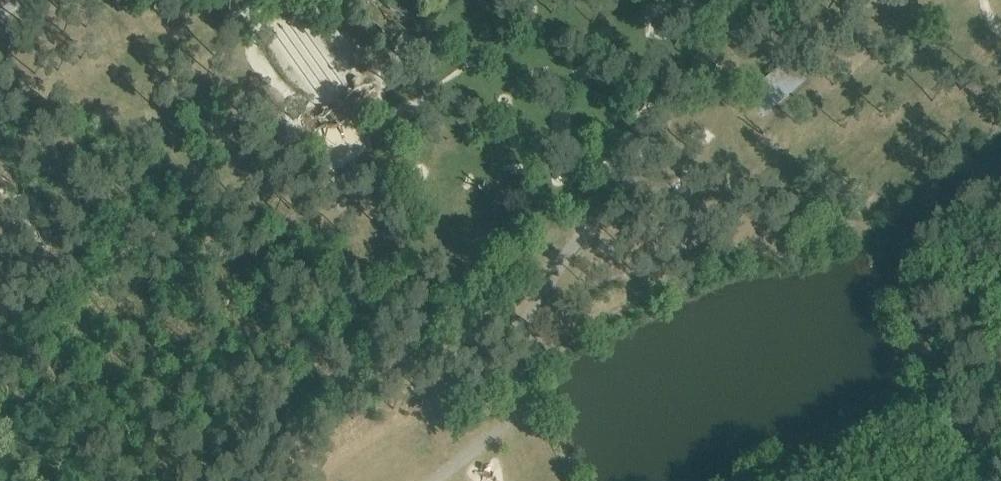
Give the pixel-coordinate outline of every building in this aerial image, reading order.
[(743,97),(762,119),(809,80),(790,58),(743,97)]
